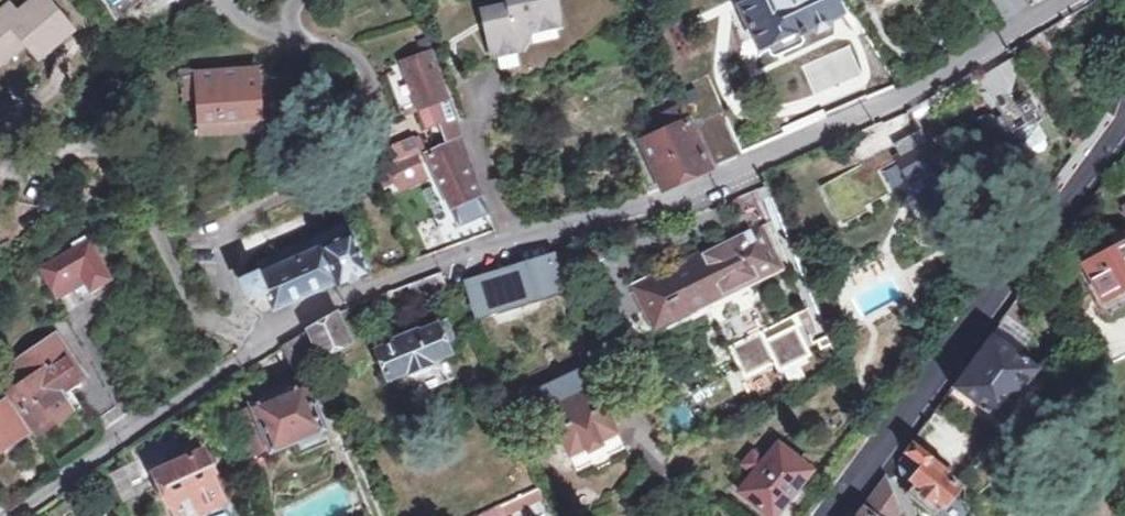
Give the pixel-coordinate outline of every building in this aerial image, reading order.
[(72,29),(47,0),(35,0),(17,16),(9,7),(0,14),(0,61),(3,65),(26,45),(38,58),(72,29)] [(110,9),(125,0),(105,0),(110,9)] [(493,56),(519,51),(530,31),(559,25),(553,0),(507,0),(509,5),(491,9),(495,25),(485,27),(493,56)] [(737,0),(758,44),(762,42),(767,50),(770,57),(780,53),(793,47),(803,43),(795,27),(799,25),(802,30),(810,27),(812,32),(819,32),(827,28),(829,25),(827,19),(839,14),(833,0),(738,0),(737,0)] [(482,12),(485,27),(495,25),(491,9),(482,12)] [(1041,31),(1011,49),(1019,62),(1049,44),(1041,31)] [(431,101),(446,96),(431,55),(391,69),(397,89),(404,110),(431,101)] [(511,66),(493,56),(488,64),(506,74),(511,66)] [(255,67),(192,72),(194,94),(196,119),(214,118),(215,130),(259,127),(258,116),(256,83),(255,67)] [(194,94),(192,72),(175,74),(176,95),(194,94)] [(279,81),(256,83),(258,116),(281,114),(279,81)] [(951,143),(950,144),(950,145),(949,146),(949,147),(948,147),(948,148),(948,149),(948,150),(948,151),(948,152),(948,153),(948,154),(949,156),(950,157),(950,158),(951,159),(952,159),(953,160),(954,160),(955,161),(956,161),(957,161),(958,161),(959,161),(960,161),(961,161),(962,161),(963,160),(964,160),(965,159),(981,188),(1013,160),(1008,153),(1023,143),(1019,135),(1035,124),(1019,99),(1011,104),(1005,94),(991,102),(1002,121),(996,125),(984,107),(983,106),(982,106),(982,105),(981,105),(980,105),(979,105),(965,112),(969,118),(948,133),(954,141),(953,142),(952,142),(951,143)] [(446,96),(431,101),(434,107),(448,102),(446,96)] [(448,102),(434,107),(444,135),(458,129),(448,102)] [(652,167),(662,189),(707,169),(680,110),(661,120),(666,133),(641,144),(652,167)] [(694,123),(713,166),(740,154),(720,112),(694,123)] [(214,118),(196,119),(198,132),(215,130),(214,118)] [(898,165),(908,181),(910,181),(929,214),(918,219),(915,221),(912,226),(911,232),(912,236),(914,240),(918,244),(921,246),(927,247),(932,247),(938,245),(943,243),(976,225),(917,119),(902,128),(912,148),(894,159),(898,165)] [(458,129),(444,135),(450,148),(462,142),(458,129)] [(1073,131),(1068,138),(1075,149),(1083,139),(1073,131)] [(431,156),(448,206),(476,197),(480,195),(462,142),(450,148),(431,156)] [(898,165),(888,150),(818,188),(843,231),(894,199),(879,174),(898,165)] [(388,165),(378,168),(387,192),(397,188),(388,165)] [(656,192),(662,189),(652,167),(638,174),(648,196),(656,192)] [(476,197),(448,206),(455,225),(483,216),(476,197)] [(256,264),(262,275),(348,233),(343,224),(256,264)] [(635,287),(647,310),(676,296),(684,312),(779,265),(760,225),(635,287)] [(1110,238),(1113,248),(1082,264),(1101,300),(1124,287),(1124,230),(1110,238)] [(348,233),(262,275),(260,276),(257,271),(240,279),(250,300),(267,293),(274,309),(334,283),(337,288),(370,275),(351,232),(348,233)] [(41,267),(53,288),(80,273),(86,284),(89,290),(110,279),(89,241),(41,267)] [(560,287),(551,257),(471,282),(479,311),(493,307),(560,287)] [(439,271),(421,278),(428,293),(445,285),(439,271)] [(80,273),(53,288),(59,299),(86,284),(80,273)] [(428,293),(421,278),(406,284),(412,300),(428,293)] [(676,296),(647,310),(655,327),(684,312),(676,296)] [(1013,302),(989,335),(1016,354),(1030,334),(1013,302)] [(350,342),(336,313),(306,330),(281,346),(293,372),(319,356),(350,342)] [(791,321),(730,352),(746,384),(774,370),(781,383),(814,367),(791,321)] [(409,373),(431,363),(430,361),(449,352),(447,348),(453,345),(443,322),(417,332),(416,329),(393,340),(375,349),(387,379),(407,370),(409,373)] [(1016,354),(989,335),(951,387),(999,423),(1034,375),(1038,369),(1016,354)] [(35,379),(23,388),(12,396),(35,430),(68,408),(57,391),(80,375),(54,337),(22,360),(35,379)] [(9,369),(23,388),(35,379),(22,360),(9,369)] [(585,366),(537,390),(568,456),(617,433),(585,366)] [(272,459),(289,452),(286,444),(293,441),(322,429),(303,381),(252,404),(234,412),(251,457),(268,450),(272,459)] [(0,404),(0,451),(26,433),(5,400),(0,404)] [(923,507),(932,515),(940,505),(943,506),(946,502),(953,505),(960,495),(957,492),(956,488),(958,486),(941,474),(945,469),(911,442),(902,453),(918,466),(908,481),(913,484),(908,491),(906,494),(909,496),(923,507)] [(783,504),(808,470),(776,446),(764,463),(756,457),(750,452),(741,466),(746,470),(753,475),(741,493),(771,515),(799,515),(783,504)] [(225,504),(224,500),(234,496),(223,471),(213,475),(202,452),(177,462),(175,456),(162,461),(165,467),(154,472),(173,515),(177,515),(195,508),(198,515),(225,504)] [(900,509),(886,476),(857,515),(894,515),(900,509)] [(542,495),(526,501),(529,507),(545,501),(542,495)] [(526,501),(517,505),(519,510),(529,507),(526,501)] [(517,505),(488,515),(504,515),(519,510),(517,505)]
